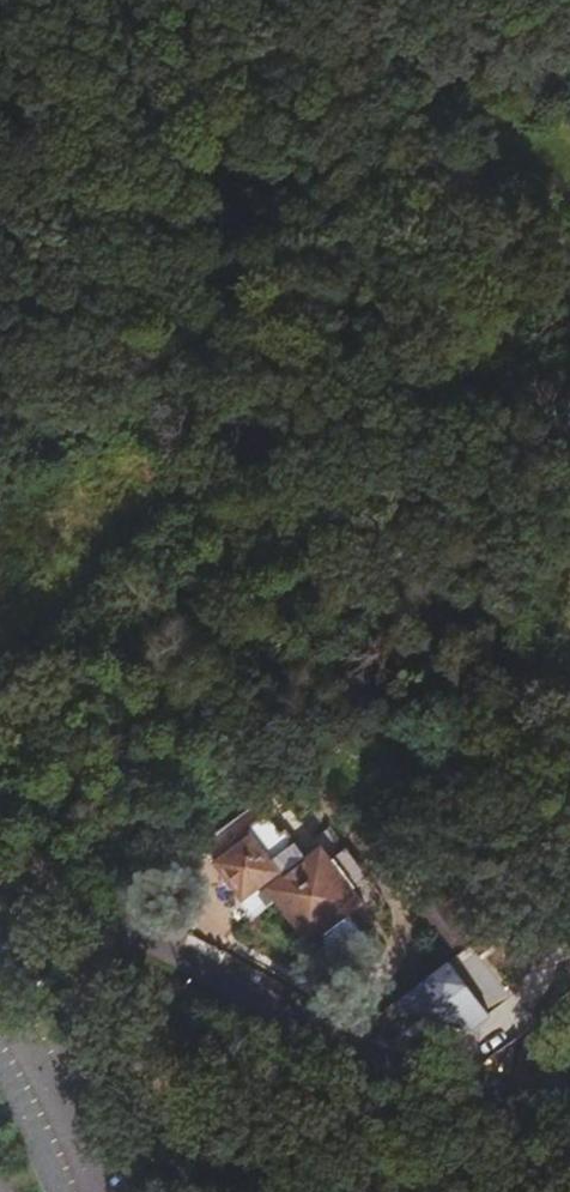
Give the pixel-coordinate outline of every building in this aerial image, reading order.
[(362,945),(340,915),(355,904),(344,890),(323,861),(312,846),(297,857),(278,832),(271,837),(257,817),(237,832),(242,838),(205,865),(219,885),(233,903),(255,886),(258,891),(267,903),(298,944),(311,934),(334,966),(362,945)] [(335,852),(323,861),(344,890),(356,881),(335,852)] [(267,903),(258,891),(250,897),(259,909),(267,903)] [(435,896),(408,916),(436,954),(463,934),(435,896)] [(489,1040),(444,1012),(429,1049),(481,1065),(489,1040)]
